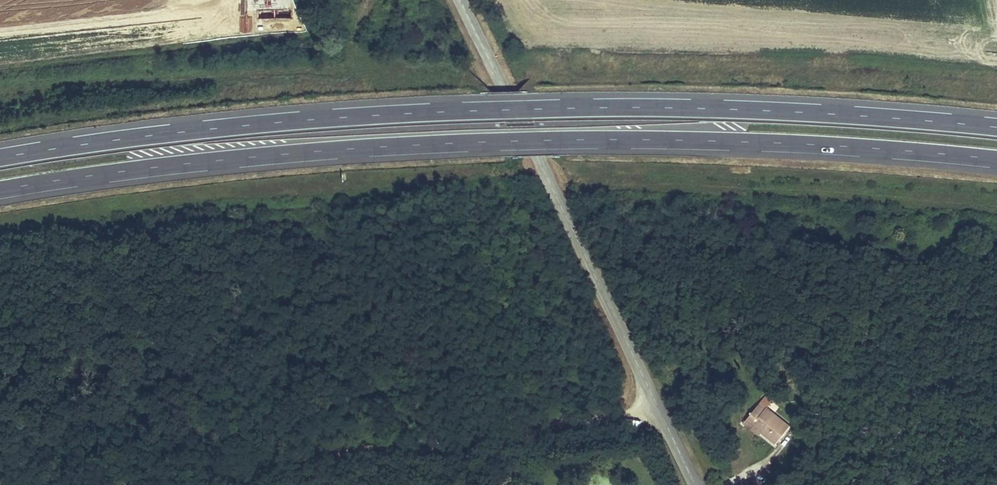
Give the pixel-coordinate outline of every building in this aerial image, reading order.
[(747,418),(755,425),(750,431),(772,450),(789,431),(759,404),(747,418)] [(755,425),(747,418),(742,425),(750,431),(755,425)]
